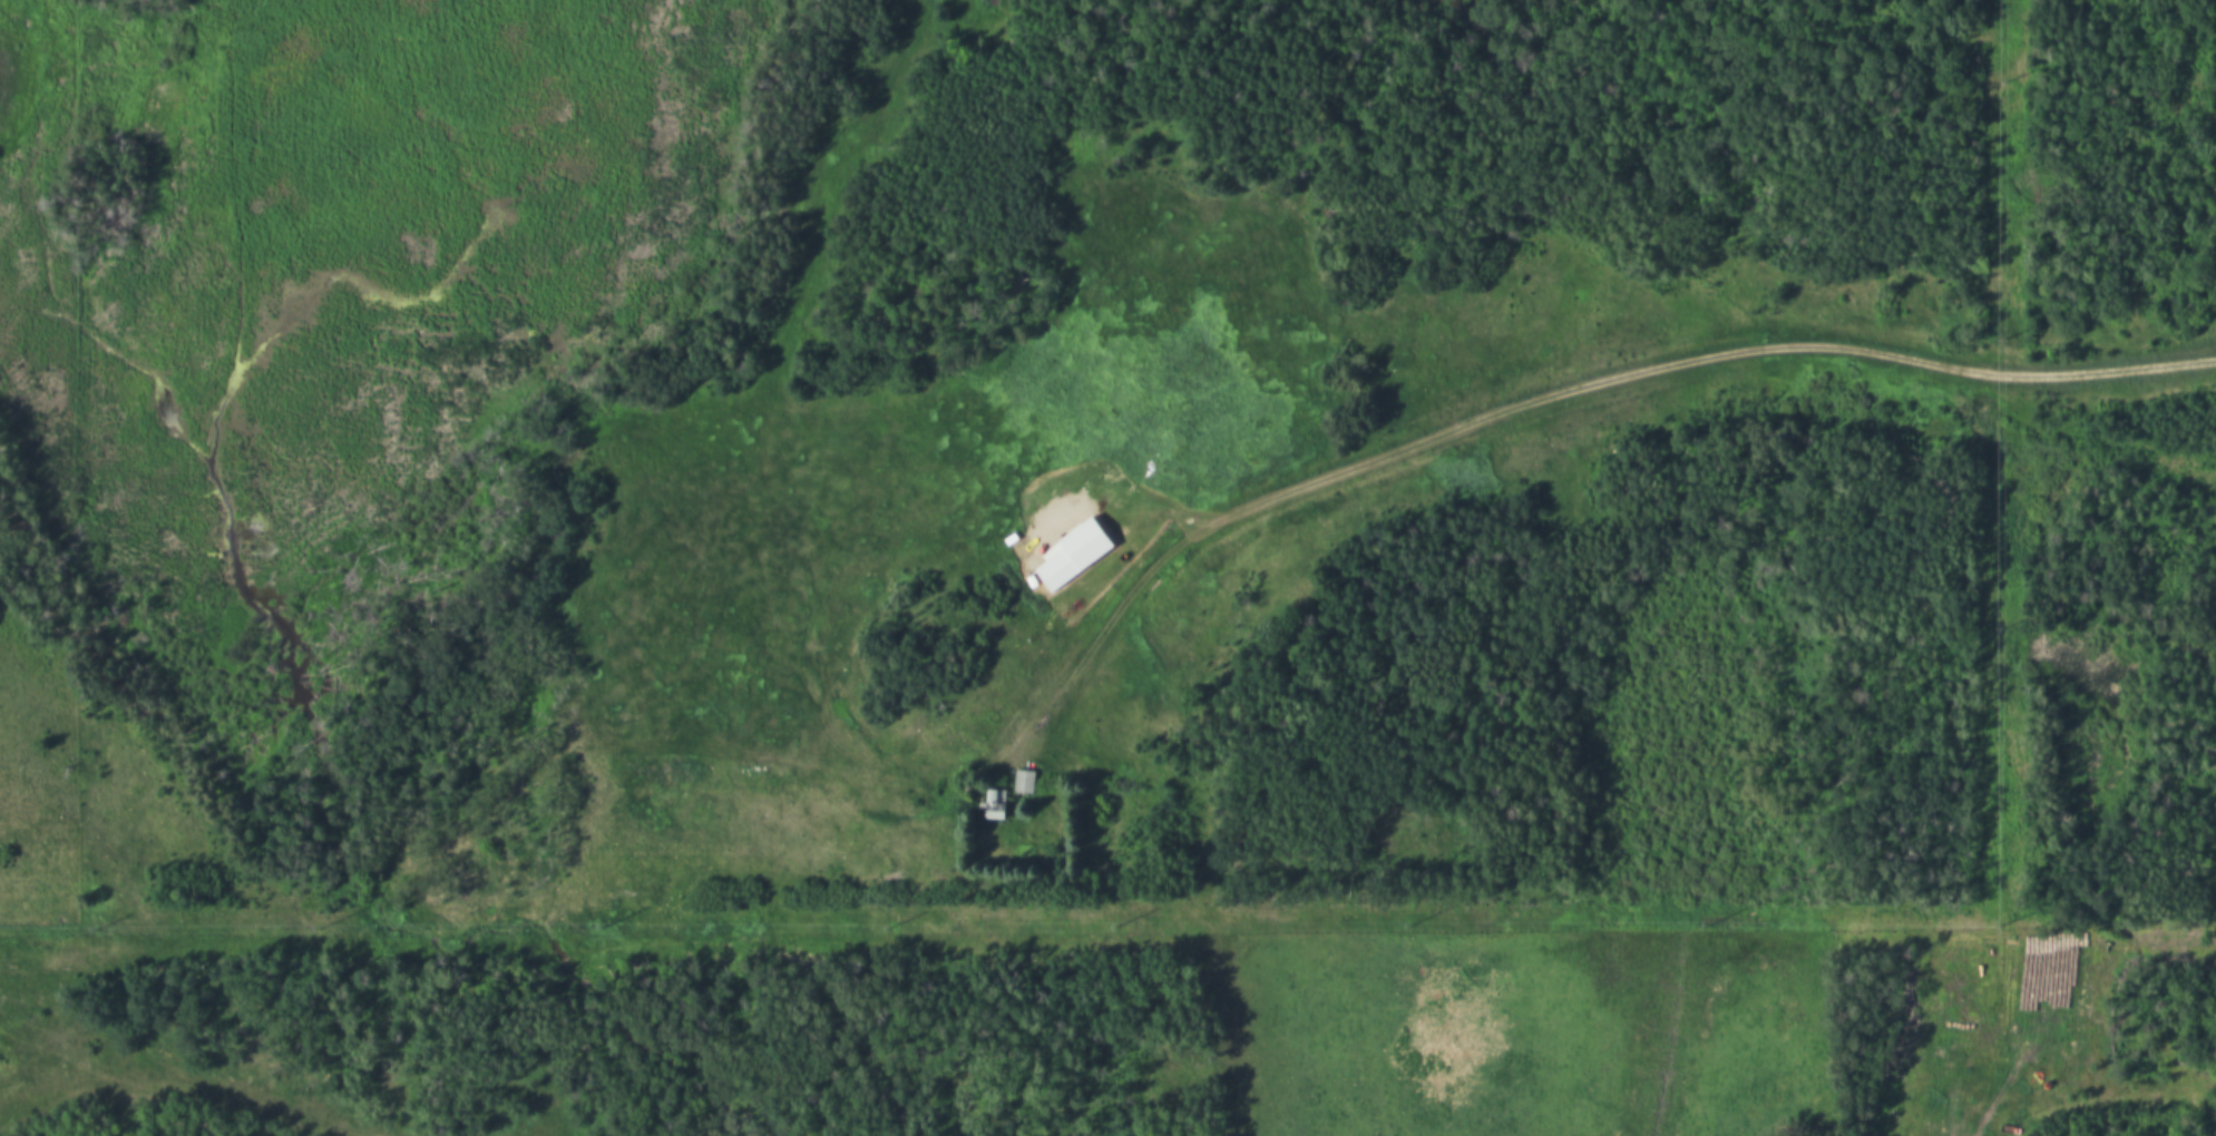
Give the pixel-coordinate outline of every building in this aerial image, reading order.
[(1036,793),(1036,770),(1017,770),(1017,793),(1036,793)] [(1009,820),(1009,790),(990,790),(990,820),(1009,820)]
